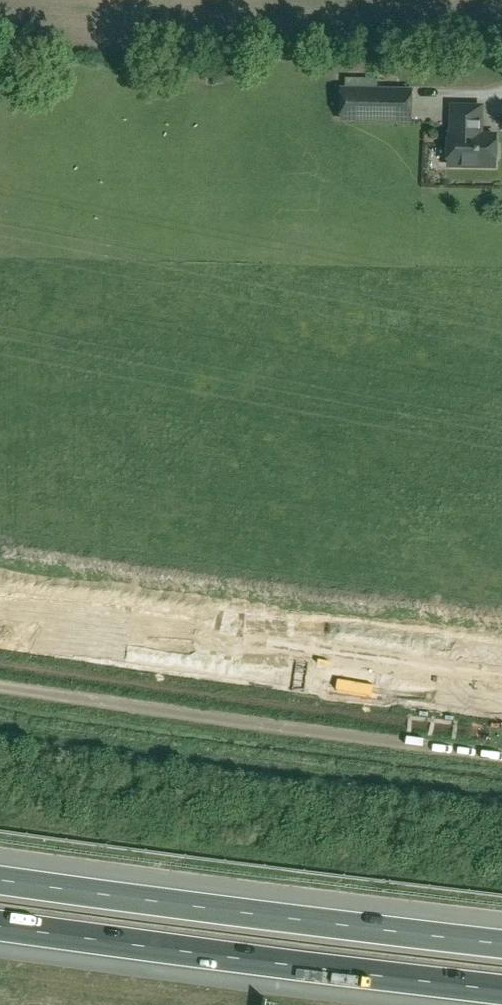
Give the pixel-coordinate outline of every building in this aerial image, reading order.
[(439,111),(440,87),(421,86),(420,110),(439,111)] [(407,91),(391,90),(342,90),(342,120),(407,120),(407,121),(409,121),(409,90),(407,90),(407,91)] [(495,167),(495,159),(498,157),(498,145),(495,143),(495,135),(480,135),(481,107),(453,106),(452,135),(450,134),(449,166),(495,167)]
